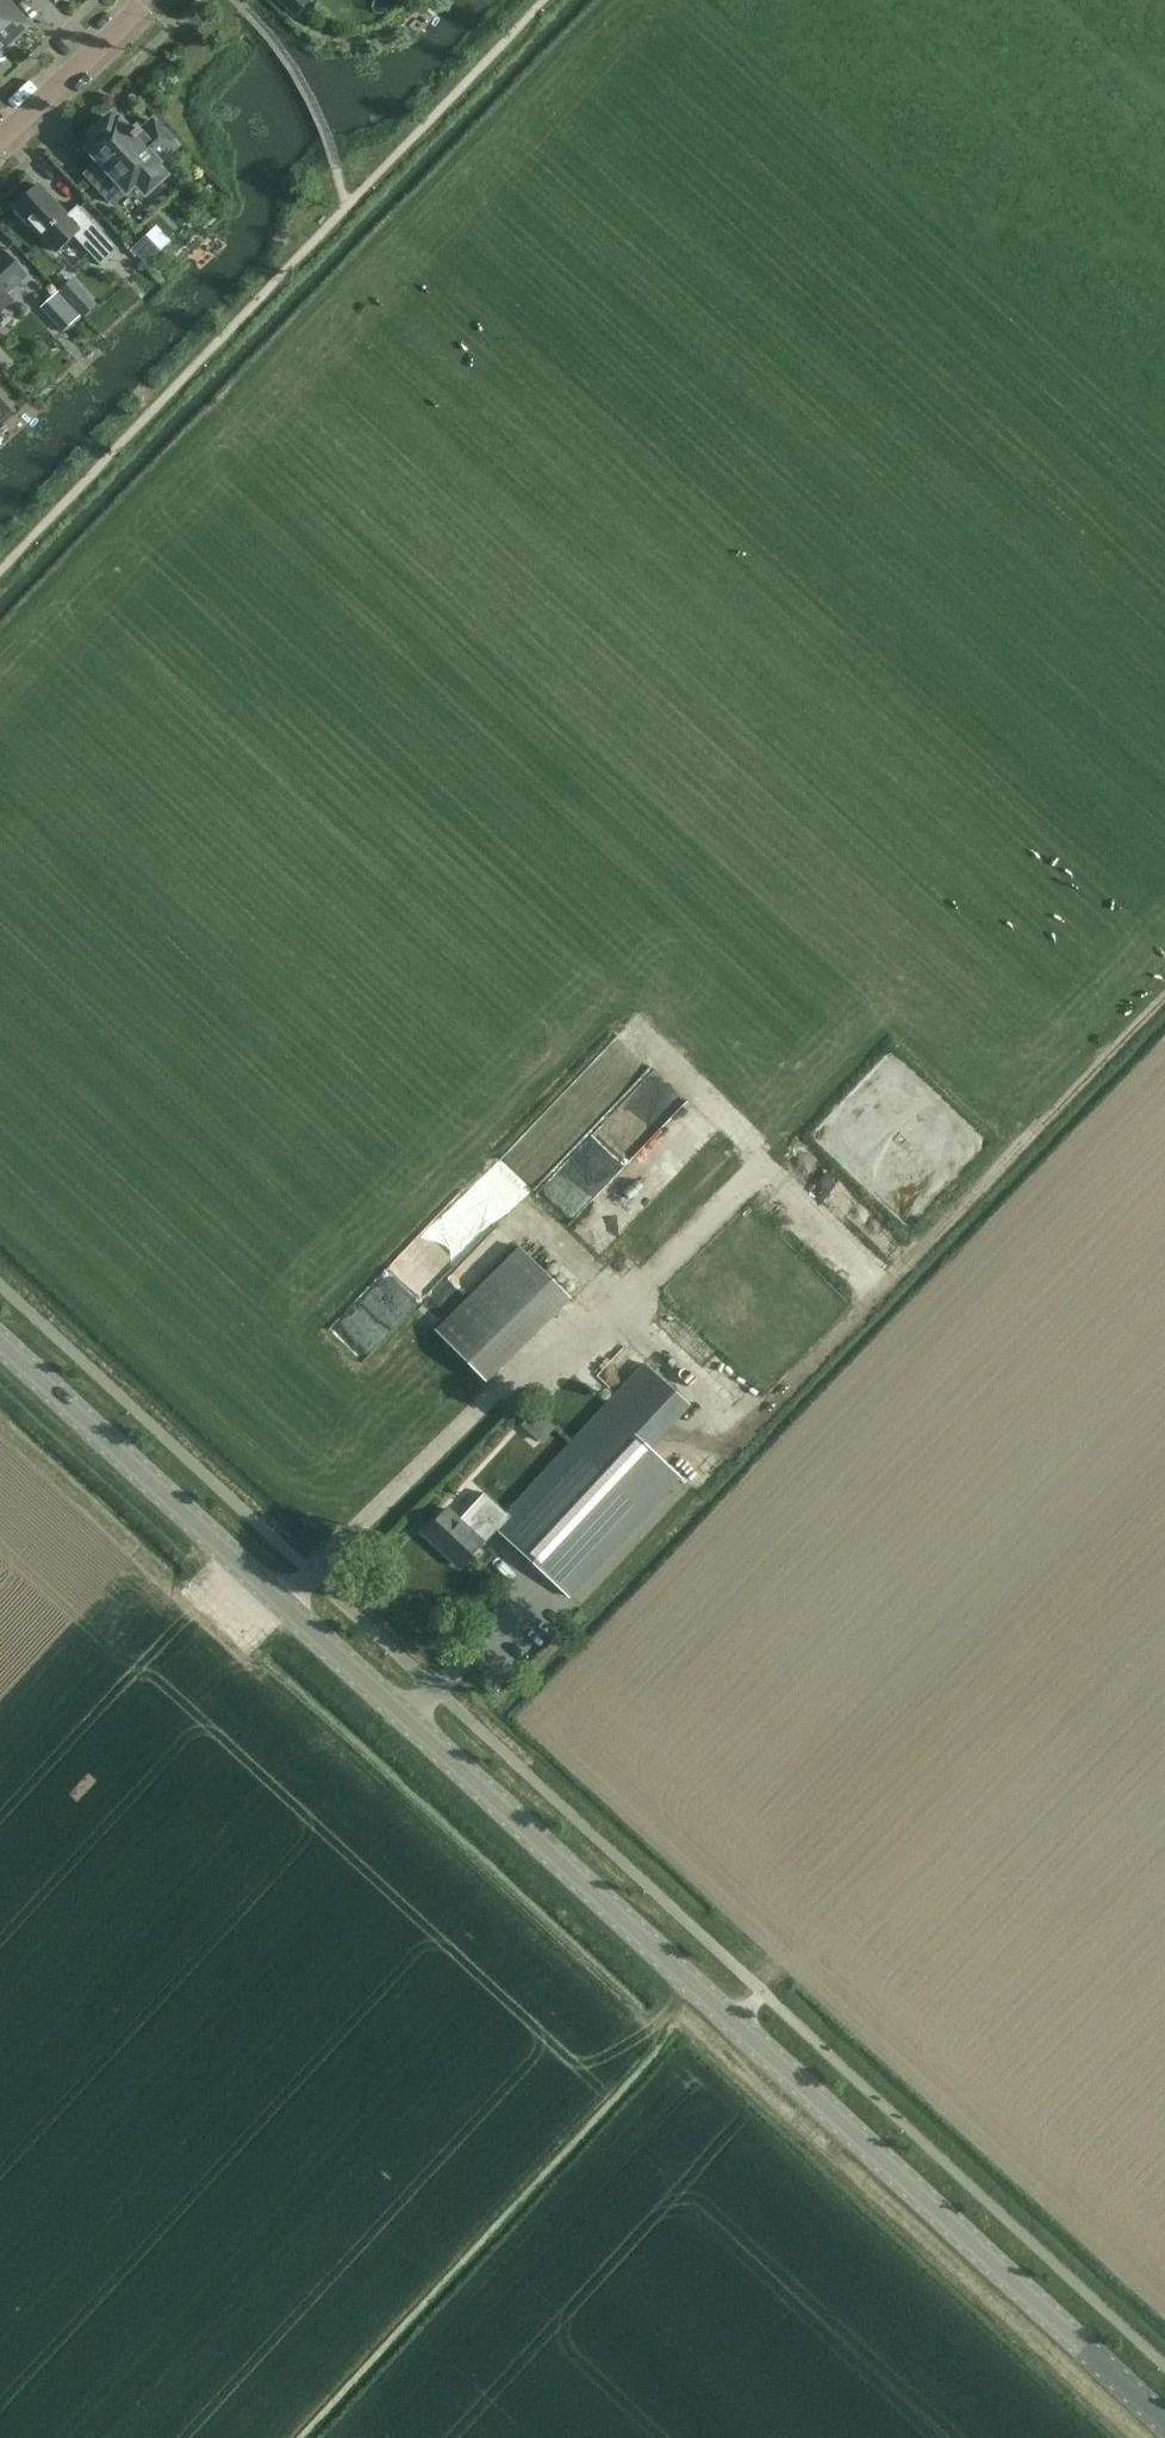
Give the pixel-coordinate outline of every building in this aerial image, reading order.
[(10,49),(12,45),(14,41),(15,37),(26,26),(6,5),(11,0),(0,0),(0,39),(10,49)] [(294,18),(301,10),(311,0),(310,0),(275,0),(294,18)] [(3,56),(6,53),(7,54),(8,53),(7,52),(10,49),(0,39),(0,57),(3,56)] [(100,162),(85,175),(113,204),(137,182),(146,193),(165,176),(155,165),(176,146),(153,121),(141,132),(138,128),(131,134),(119,121),(116,124),(111,118),(93,135),(98,141),(88,149),(100,162)] [(38,182),(11,207),(54,255),(73,237),(100,267),(118,250),(77,205),(68,214),(38,182)] [(131,249),(146,265),(161,251),(159,249),(146,235),(131,249)] [(15,302),(8,294),(28,276),(3,250),(0,253),(0,316),(15,302)] [(58,294),(43,308),(63,329),(78,316),(58,294)] [(517,1248),(433,1331),(484,1382),(568,1299),(517,1248)] [(447,1509),(440,1516),(424,1534),(459,1567),(481,1543),(483,1545),(497,1530),(569,1598),(681,1478),(650,1448),(689,1406),(645,1365),(506,1514),(484,1493),(459,1521),(447,1509)] [(534,1408),(520,1423),(537,1439),(551,1424),(534,1408)]
